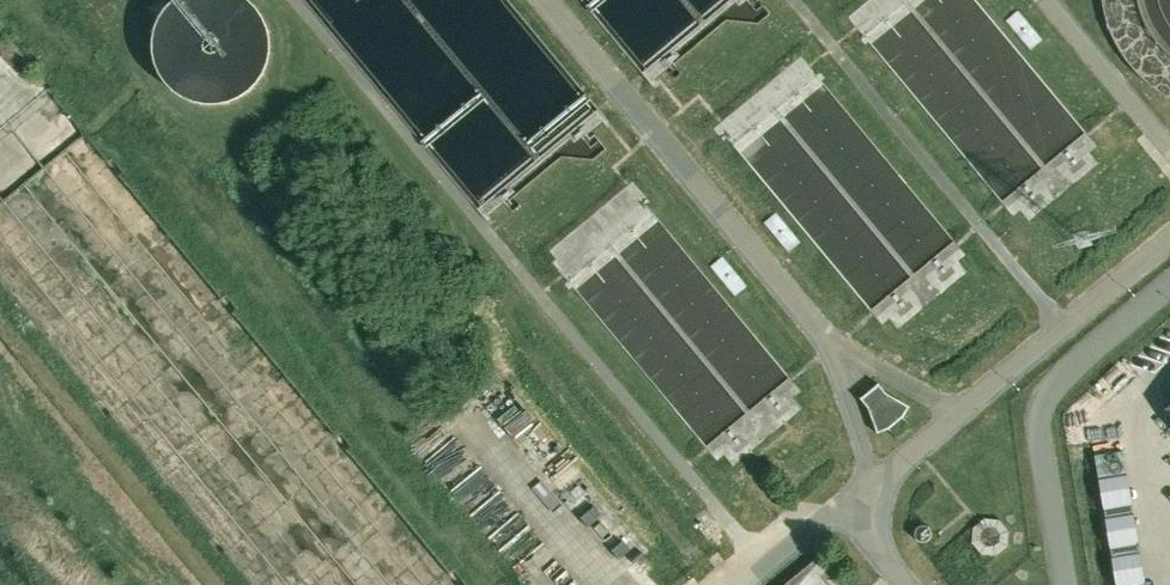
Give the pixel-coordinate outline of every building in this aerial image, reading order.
[(156,72),(165,85),(177,96),(192,103),(208,106),(225,105),(240,99),(253,90),(264,77),(271,60),(273,42),(269,24),(260,8),(252,0),(171,0),(165,5),(161,12),(155,20),(151,37),(151,55),(156,72)] [(878,383),(860,398),(868,408),(877,433),(888,429),(897,440),(912,428),(903,417),(909,406),(886,392),(878,383)] [(819,562),(791,584),(837,584),(819,562)]
